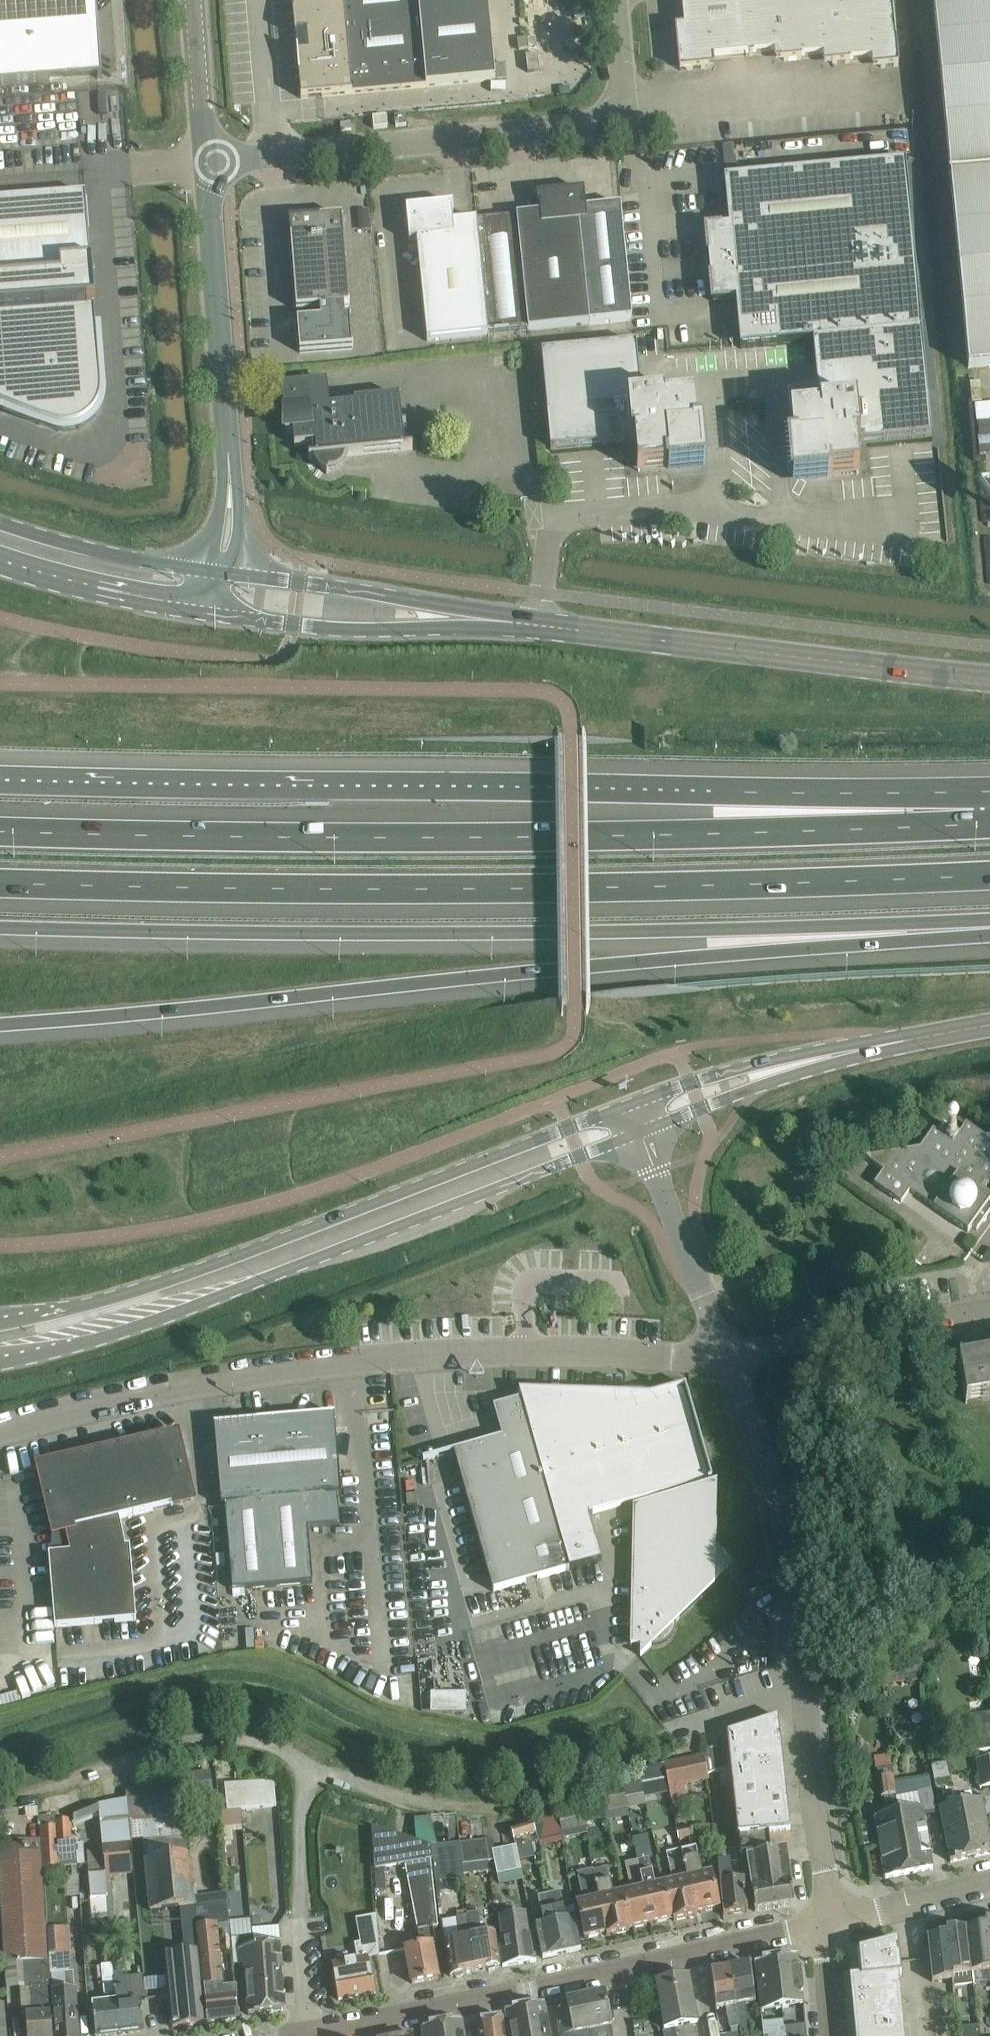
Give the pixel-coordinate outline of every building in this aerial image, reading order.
[(98,73),(92,0),(0,0),(0,85),(49,82),(49,78),(97,74),(98,78),(102,78),(102,73),(98,73)] [(295,34),(307,33),(309,53),(297,54),(301,98),(322,97),(496,80),(488,0),(292,0),(295,34)] [(684,28),(676,29),(680,71),(714,67),(713,59),(775,53),(776,61),(823,56),(824,65),(872,60),(873,68),(899,66),(892,0),(681,0),(684,28)] [(968,368),(989,366),(989,0),(933,0),(968,368)] [(341,130),(352,129),(351,118),(341,119),(341,130)] [(724,179),(741,348),(813,341),(820,414),(790,417),(793,448),(790,448),(793,483),(829,480),(828,477),(859,474),(856,444),(932,437),(906,162),(724,179)] [(518,230),(479,234),(479,240),(489,335),(529,331),(590,324),(633,320),(621,206),(586,209),(584,191),(537,196),(538,203),(540,203),(541,214),(517,216),(518,230)] [(101,396),(95,314),(88,314),(86,295),(89,295),(88,282),(85,282),(85,278),(92,277),(85,195),(0,201),(0,414),(1,410),(21,418),(40,425),(58,431),(68,431),(79,429),(88,424),(95,416),(100,406),(101,396)] [(453,205),(406,210),(408,230),(409,242),(417,241),(427,341),(489,335),(479,240),(479,234),(477,220),(453,223),(453,216),(454,216),(453,205)] [(297,310),(320,308),(321,320),(297,322),(300,353),(352,349),(350,318),(345,318),(344,307),(349,306),(342,218),(290,222),(297,310)] [(542,353),(551,450),(635,442),(637,472),(668,469),(669,473),(704,469),(701,434),(698,434),(695,403),(665,406),(665,402),(642,404),(636,344),(542,353)] [(343,462),(343,456),(413,449),(413,448),(405,448),(400,397),(354,402),(355,405),(330,408),(328,383),(282,387),(286,433),(293,432),(294,447),(316,445),(317,458),(319,463),(322,468),(327,470),(326,474),(328,474),(329,469),(334,469),(339,466),(343,462)] [(982,402),(980,383),(970,384),(972,403),(982,402)] [(985,1137),(966,1123),(960,1133),(950,1126),(943,1136),(934,1129),(920,1148),(864,1157),(883,1171),(874,1184),(901,1203),(910,1190),(934,1207),(933,1208),(968,1232),(972,1227),(977,1230),(989,1211),(989,1205),(988,1204),(989,1201),(989,1136),(985,1137)] [(959,1362),(960,1371),(962,1383),(966,1404),(967,1403),(989,1399),(989,1359),(987,1359),(974,1362),(964,1363),(961,1364),(961,1359),(959,1360),(960,1362),(959,1362)] [(708,1481),(712,1480),(685,1386),(650,1396),(650,1397),(520,1393),(520,1392),(519,1392),(519,1393),(522,1400),(494,1408),(502,1438),(453,1452),(492,1592),(602,1561),(589,1514),(650,1497),(651,1501),(633,1506),(632,1553),(630,1646),(640,1646),(641,1656),(651,1646),(657,1646),(662,1645),(667,1642),(671,1638),(674,1633),(676,1628),(676,1622),(735,1565),(715,1544),(717,1482),(709,1485),(708,1481)] [(308,1528),(320,1527),(340,1526),(337,1497),(341,1496),(334,1416),(214,1426),(221,1507),(225,1506),(232,1590),(313,1583),(308,1528)] [(39,1468),(44,1487),(55,1533),(58,1532),(63,1552),(48,1553),(55,1627),(136,1620),(130,1546),(125,1547),(119,1518),(192,1501),(177,1436),(39,1468)] [(406,1495),(407,1506),(417,1505),(416,1494),(406,1495)] [(466,1693),(430,1693),(430,1712),(466,1712),(466,1693)] [(969,1716),(974,1752),(989,1750),(989,1729),(987,1713),(969,1716)] [(770,1846),(769,1831),(790,1829),(777,1717),(726,1734),(727,1743),(704,1750),(707,1774),(730,1767),(742,1876),(750,1875),(750,1873),(763,1871),(760,1847),(770,1846)] [(667,1779),(669,1787),(707,1780),(703,1757),(665,1764),(667,1779)] [(977,1762),(981,1790),(989,1789),(989,1760),(977,1762)] [(665,1764),(638,1769),(640,1779),(641,1784),(667,1779),(665,1764)] [(947,1764),(932,1767),(935,1782),(949,1779),(947,1764)] [(893,1814),(875,1817),(885,1879),(909,1874),(900,1813),(897,1795),(892,1766),(877,1768),(883,1807),(892,1805),(892,1810),(893,1814)] [(210,1773),(184,1775),(186,1797),(212,1794),(210,1773)] [(179,1908),(194,1906),(189,1854),(181,1775),(126,1792),(126,1800),(131,1841),(141,1839),(150,1911),(179,1908)] [(640,1779),(620,1783),(621,1791),(623,1791),(623,1792),(624,1798),(643,1794),(641,1784),(640,1779)] [(274,1781),(225,1785),(227,1811),(276,1807),(274,1781)] [(906,1794),(897,1795),(900,1813),(909,1874),(933,1870),(932,1866),(923,1815),(936,1813),(932,1790),(906,1794)] [(602,1797),(602,1798),(605,1815),(627,1810),(624,1798),(623,1792),(602,1797)] [(605,1815),(602,1798),(582,1802),(586,1822),(606,1818),(605,1815)] [(126,1800),(99,1804),(99,1813),(103,1848),(103,1852),(105,1874),(105,1876),(131,1874),(129,1846),(131,1846),(131,1841),(126,1800)] [(982,1803),(940,1812),(950,1862),(989,1853),(989,1843),(982,1803)] [(99,1804),(92,1807),(73,1815),(73,1824),(99,1813),(99,1804)] [(559,1819),(561,1831),(585,1826),(581,1807),(557,1812),(559,1819)] [(55,1815),(39,1816),(39,1824),(41,1824),(41,1827),(56,1826),(55,1820),(56,1820),(56,1815),(55,1815)] [(431,1817),(414,1819),(417,1841),(430,1845),(436,1844),(431,1817)] [(40,1827),(42,1847),(43,1867),(58,1866),(57,1844),(71,1844),(69,1819),(56,1820),(55,1820),(56,1826),(41,1827),(40,1827)] [(561,1831),(559,1819),(535,1824),(536,1827),(538,1837),(553,1834),(554,1839),(563,1838),(561,1831)] [(678,1829),(680,1840),(695,1837),(692,1826),(678,1829)] [(321,1852),(341,1851),(356,1850),(357,1874),(350,1874),(351,1897),(353,1936),(355,1936),(358,1952),(350,1954),(351,1961),(331,1965),(338,2001),(375,1994),(369,1959),(379,1957),(374,1870),(371,1827),(320,1829),(321,1852)] [(396,1834),(371,1827),(374,1870),(404,1864),(431,1859),(432,1859),(430,1845),(417,1841),(410,1839),(396,1834)] [(538,1837),(536,1827),(514,1832),(517,1846),(518,1850),(540,1845),(538,1837)] [(5,1964),(48,1960),(39,1840),(0,1842),(0,1881),(5,1964)] [(493,1840),(460,1844),(463,1866),(495,1862),(494,1852),(493,1840)] [(463,1866),(460,1844),(432,1847),(436,1881),(464,1878),(463,1866)] [(518,1850),(517,1846),(494,1852),(495,1862),(498,1877),(523,1871),(518,1850)] [(794,1905),(786,1849),(770,1851),(770,1846),(760,1847),(763,1871),(750,1873),(750,1875),(752,1892),(755,1912),(794,1905)] [(683,1852),(696,1914),(719,1909),(711,1875),(704,1876),(698,1849),(683,1852)] [(696,1914),(683,1852),(669,1856),(676,1884),(667,1885),(676,1921),(696,1916),(696,1914)] [(404,1864),(417,1931),(420,1946),(405,1949),(412,1984),(438,1979),(432,1945),(436,1945),(432,1928),(438,1927),(431,1859),(404,1864)] [(650,1859),(638,1861),(652,1924),(671,1920),(663,1886),(657,1888),(650,1859)] [(634,1892),(626,1894),(634,1928),(652,1924),(638,1861),(628,1864),(634,1892)] [(723,1915),(723,1916),(748,1913),(747,1911),(744,1893),(743,1880),(732,1881),(729,1862),(717,1863),(720,1884),(722,1896),(724,1915),(723,1915)] [(608,1868),(595,1871),(608,1936),(629,1931),(621,1895),(614,1897),(608,1868)] [(608,1936),(595,1871),(580,1874),(587,1903),(577,1905),(585,1939),(606,1934),(607,1936),(608,1936)] [(105,1874),(89,1875),(92,1919),(108,1918),(105,1876),(105,1874)] [(561,1892),(549,1895),(559,1943),(562,1954),(581,1950),(577,1930),(574,1918),(567,1920),(561,1892)] [(559,1943),(549,1895),(538,1897),(544,1925),(535,1927),(538,1938),(542,1958),(562,1954),(559,1943)] [(492,1933),(482,1935),(480,1914),(468,1915),(468,1916),(471,1938),(476,1971),(499,1967),(492,1933)] [(457,1918),(459,1940),(443,1943),(450,1977),(476,1971),(471,1938),(468,1916),(457,1918)] [(536,1962),(536,1959),(532,1933),(529,1934),(526,1916),(501,1920),(504,1938),(498,1939),(502,1967),(536,1962)] [(102,1920),(89,1921),(90,1930),(102,1929),(102,1920)] [(222,1990),(215,1924),(198,1927),(200,1951),(205,2003),(208,2023),(239,2020),(236,1989),(222,1990)] [(966,1928),(971,1972),(972,1984),(989,1982),(989,1965),(985,1926),(966,1928)] [(966,1928),(946,1931),(946,1935),(951,1974),(952,1979),(953,1987),(972,1984),(971,1972),(966,1928)] [(946,1935),(927,1937),(929,1957),(932,1981),(952,1979),(951,1974),(946,1935)] [(285,2010),(280,1942),(254,1946),(252,1936),(237,1938),(239,1965),(244,1964),(248,2015),(249,2015),(249,2016),(284,2010),(285,2010)] [(350,1936),(326,1937),(327,1945),(351,1944),(350,1936)] [(897,1975),(901,1975),(898,1941),(858,1951),(861,1978),(851,1978),(857,2035),(903,2035),(897,1975)] [(197,1952),(180,1954),(165,1956),(165,1961),(165,1963),(157,1964),(160,1992),(168,1991),(172,2028),(205,2024),(197,1952)] [(761,2012),(782,2008),(804,2004),(798,1956),(754,1964),(761,2012)] [(48,1961),(22,1963),(24,1988),(30,1988),(32,2015),(26,2015),(28,2035),(52,2035),(50,2014),(48,1987),(51,1986),(48,1961)] [(747,2004),(755,2003),(751,1964),(731,1968),(732,1986),(734,1986),(740,2035),(752,2035),(747,2004)] [(731,1968),(711,1972),(715,2010),(726,2008),(730,2029),(732,2029),(732,2035),(740,2035),(734,1986),(732,1986),(731,1968)] [(652,2011),(653,2018),(657,2021),(662,2020),(664,2031),(665,2035),(700,2035),(689,1976),(655,1982),(659,2006),(655,2007),(652,2011)] [(113,1979),(119,2035),(144,2032),(141,2000),(128,2002),(125,1977),(113,1979)] [(113,1979),(102,1980),(105,2004),(92,2005),(96,2035),(106,2035),(119,2035),(113,1979)] [(78,2022),(75,1988),(52,1990),(56,2035),(79,2035),(78,2022)] [(589,2031),(590,2035),(612,2035),(610,2026),(611,2026),(610,2022),(614,2021),(612,2010),(608,2011),(604,1993),(567,2000),(567,2001),(554,2004),(561,2035),(574,2033),(574,2034),(589,2031)] [(526,2035),(550,2035),(548,2023),(544,2003),(522,2008),(526,2035)] [(522,2008),(505,2011),(509,2031),(510,2035),(526,2035),(522,2008)] [(503,2018),(479,2021),(481,2035),(506,2035),(503,2018)] [(446,2024),(448,2035),(464,2035),(462,2021),(446,2024)] [(763,2023),(765,2035),(785,2035),(784,2030),(784,2028),(783,2021),(763,2023)] [(446,2024),(422,2028),(423,2035),(448,2035),(446,2024)] [(784,2030),(785,2035),(806,2035),(806,2028),(784,2030)]
